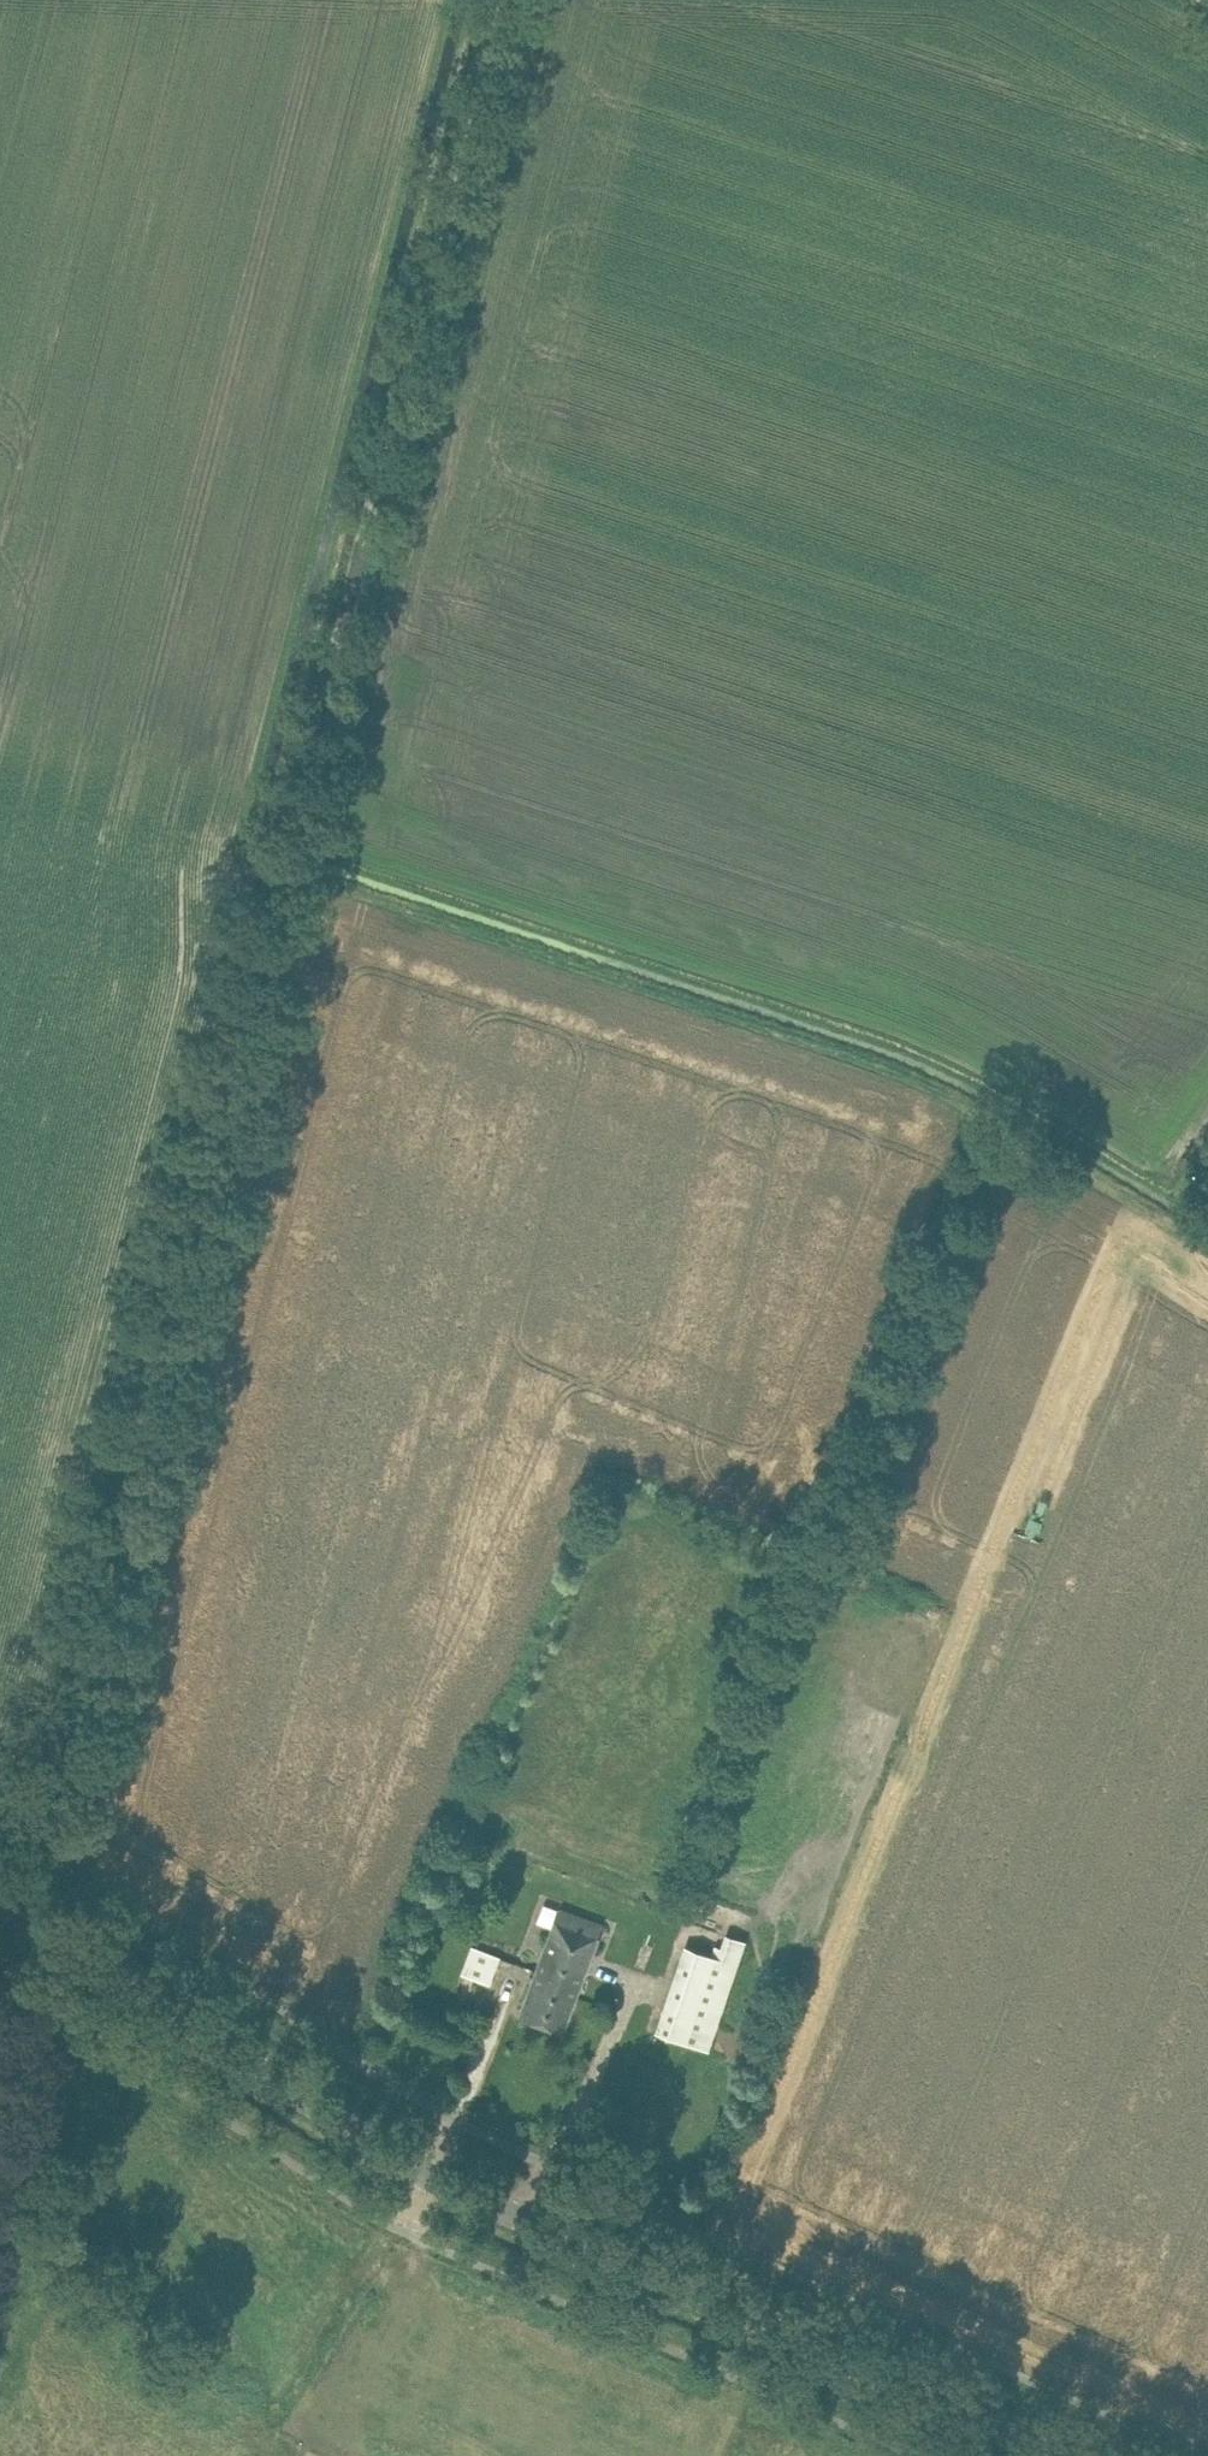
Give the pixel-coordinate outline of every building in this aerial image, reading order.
[(602,1922),(560,1906),(519,2014),(562,2030),(602,1922)] [(717,1956),(686,1946),(656,2034),(706,2051),(743,1940),(724,1933),(717,1956)] [(460,1974),(493,1984),(502,1953),(469,1943),(460,1974)]
